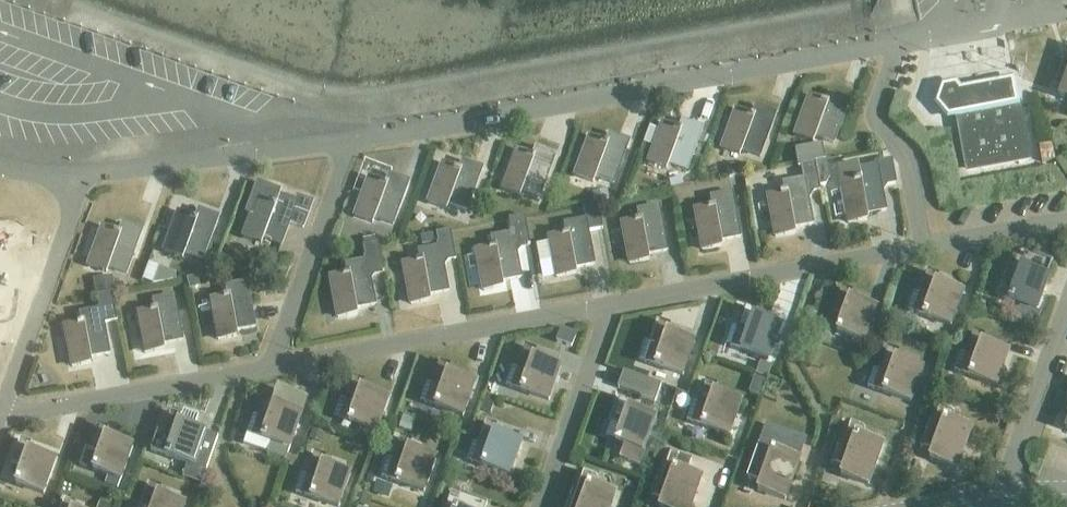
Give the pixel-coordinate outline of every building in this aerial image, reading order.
[(1059,98),(1066,100),(1066,62),(1063,64),(1058,77),(1063,88),(1059,98)] [(969,170),(1026,159),(1015,99),(1001,83),(959,90),(955,85),(942,88),(936,104),(947,117),(959,115),(969,170)] [(833,144),(849,102),(829,95),(826,103),(809,97),(795,136),(813,142),(815,137),(833,144)] [(760,158),(775,115),(756,108),(753,117),(736,111),(721,150),(740,156),(741,151),(760,158)] [(687,171),(702,129),(682,122),(679,130),(662,124),(648,163),(666,169),(668,164),(687,171)] [(613,184),(629,142),(609,135),(606,144),(589,138),(575,176),(593,183),(595,178),(613,184)] [(816,162),(825,161),(822,145),(795,150),(798,166),(815,163),(816,162)] [(1052,145),(1038,148),(1041,164),(1055,161),(1052,145)] [(540,198),(555,156),(536,148),(533,157),(516,151),(501,190),(520,196),(521,191),(540,198)] [(829,179),(825,161),(816,162),(821,186),(825,185),(829,179)] [(466,211),(482,169),(462,162),(459,171),(442,164),(428,203),(446,210),(448,205),(466,211)] [(820,187),(821,186),(816,162),(815,163),(800,166),(803,181),(784,184),(786,193),(768,197),(775,237),(794,234),(793,228),(812,225),(807,195),(821,192),(820,187)] [(885,211),(881,188),(895,185),(891,163),(876,166),(876,167),(858,171),(857,165),(838,168),(848,224),(867,220),(866,215),(885,211)] [(728,179),(743,176),(741,165),(726,168),(728,179)] [(393,225),(409,183),(389,176),(386,184),(369,178),(355,217),(373,224),(375,218),(393,225)] [(743,176),(728,179),(730,192),(746,189),(743,176)] [(680,179),(667,182),(669,189),(682,186),(680,179)] [(296,203),(279,197),(281,191),(257,182),(245,214),(251,216),(243,237),(261,244),(263,239),(281,246),(290,224),(303,229),(312,204),(298,199),(296,203)] [(607,192),(594,194),(595,203),(609,201),(607,192)] [(720,242),(739,238),(731,194),(711,198),(712,207),(695,210),(702,251),(721,247),(720,242)] [(594,265),(588,232),(602,230),(598,204),(583,207),(585,221),(565,225),(567,234),(549,237),(557,278),(575,274),(574,269),(594,265)] [(647,255),(667,252),(658,207),(638,211),(640,220),(622,224),(629,264),(648,261),(647,255)] [(203,260),(218,218),(199,211),(195,219),(179,213),(165,252),(183,259),(185,253),(203,260)] [(476,251),(484,291),(502,288),(501,282),(521,279),(515,249),(530,246),(525,217),(509,220),(512,235),(492,239),(494,247),(476,251)] [(434,222),(423,224),(425,235),(436,233),(434,222)] [(126,274),(142,232),(122,225),(119,234),(102,228),(88,267),(106,273),(108,268),(126,274)] [(448,292),(442,261),(456,259),(451,230),(436,233),(438,248),(419,252),(421,261),(403,264),(411,305),(430,301),(428,296),(448,292)] [(432,234),(421,236),(423,246),(433,244),(432,234)] [(1034,241),(1030,252),(1050,259),(1054,248),(1034,241)] [(369,276),(384,273),(379,243),(363,246),(365,262),(346,265),(348,274),(330,278),(338,318),(357,315),(356,309),(375,306),(369,276)] [(1048,277),(1047,277),(1052,263),(1025,253),(1023,260),(1013,257),(1005,280),(1014,284),(1008,301),(1036,311),(1048,277)] [(149,264),(142,281),(152,285),(176,281),(175,274),(149,264)] [(951,327),(962,293),(936,284),(938,277),(927,273),(919,295),(914,293),(908,312),(951,327)] [(112,277),(93,280),(96,295),(114,292),(112,277)] [(198,278),(187,281),(190,292),(201,289),(198,278)] [(236,331),(255,328),(247,284),(226,288),(228,297),(210,300),(218,341),(237,337),(236,331)] [(864,343),(876,309),(850,300),(852,293),(841,289),(833,312),(843,316),(837,333),(864,343)] [(109,355),(104,325),(119,322),(113,293),(98,296),(101,311),(81,314),(82,323),(64,327),(72,367),(91,364),(90,358),(109,355)] [(163,345),(182,341),(174,297),(153,301),(155,310),(137,313),(145,354),(164,350),(163,345)] [(768,360),(780,327),(754,317),(756,310),(745,306),(737,329),(732,327),(726,345),(768,360)] [(1020,306),(1015,322),(1036,330),(1041,313),(1020,306)] [(683,376),(694,342),(668,333),(670,326),(659,322),(651,345),(646,343),(640,361),(683,376)] [(561,330),(556,343),(571,348),(576,335),(561,330)] [(996,387),(1008,353),(981,344),(984,337),(973,333),(965,355),(960,353),(954,372),(996,387)] [(548,401),(560,367),(533,358),(536,351),(525,347),(517,370),(512,368),(506,386),(548,401)] [(910,403),(922,369),(896,360),(898,353),(887,349),(879,372),(874,370),(868,387),(910,403)] [(755,375),(767,380),(772,367),(760,362),(755,375)] [(463,417),(474,383),(448,374),(450,367),(439,363),(431,385),(426,384),(420,402),(463,417)] [(641,401),(654,405),(661,386),(623,372),(618,388),(642,397),(641,401)] [(754,378),(749,394),(761,398),(766,383),(754,378)] [(377,433),(388,399),(362,390),(364,383),(353,379),(345,401),(340,399),(334,418),(377,433)] [(692,386),(679,381),(675,391),(688,396),(692,386)] [(729,436),(741,403),(714,393),(717,386),(706,382),(698,405),(693,403),(686,421),(729,436)] [(287,456),(301,415),(306,401),(278,392),(276,398),(266,395),(258,417),(253,415),(247,434),(271,442),(266,454),(285,461),(285,462),(296,466),(298,460),(287,456)] [(637,468),(655,418),(629,409),(631,402),(620,398),(612,421),(621,425),(615,442),(625,445),(619,462),(637,468)] [(485,399),(480,411),(490,415),(495,402),(485,399)] [(957,469),(971,429),(945,419),(948,410),(935,405),(920,447),(932,451),(929,459),(957,469)] [(171,412),(163,435),(158,433),(151,451),(194,466),(206,433),(194,428),(198,416),(184,411),(182,416),(171,412)] [(443,427),(459,432),(463,421),(448,415),(443,427)] [(400,417),(397,426),(408,430),(412,421),(400,417)] [(868,486),(883,445),(856,436),(859,427),(846,422),(831,463),(843,468),(841,476),(868,486)] [(509,477),(521,443),(494,434),(497,427),(486,423),(478,445),(473,443),(467,462),(509,477)] [(117,491),(133,447),(106,437),(109,430),(97,426),(89,450),(99,453),(93,470),(105,475),(102,486),(117,491)] [(766,426),(748,478),(760,483),(757,491),(785,501),(799,460),(798,460),(805,440),(766,426)] [(322,445),(325,435),(312,431),(309,441),(322,445)] [(424,493),(436,459),(409,450),(411,443),(400,439),(392,461),(387,459),(381,478),(424,493)] [(43,495),(55,461),(29,452),(31,445),(20,441),(12,464),(22,468),(16,485),(43,495)] [(701,478),(687,473),(692,461),(666,451),(650,497),(662,501),(660,506),(691,506),(701,478)] [(350,475),(323,465),(326,458),(315,454),(307,477),(302,475),(296,493),(335,506),(339,506),(350,475)] [(185,479),(201,485),(205,472),(190,466),(185,479)] [(615,494),(589,485),(592,476),(579,471),(566,506),(611,506),(615,494)] [(185,505),(159,496),(161,489),(150,485),(142,506),(185,506),(185,505)] [(357,494),(354,504),(362,506),(370,506),(372,500),(357,494)] [(487,504),(459,495),(458,500),(445,496),(441,506),(486,506),(487,504)] [(115,501),(103,496),(99,506),(113,506),(115,501)]
